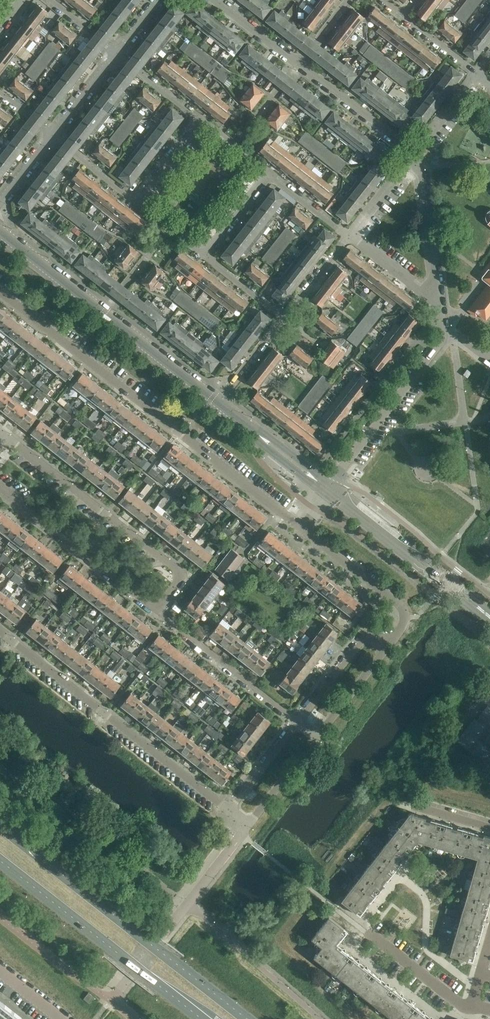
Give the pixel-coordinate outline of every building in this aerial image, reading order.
[(89,2),(86,0),(77,0),(73,6),(81,12),(89,2)] [(133,0),(117,0),(117,1),(130,11),(137,3),(133,0)] [(263,0),(250,0),(246,5),(254,11),(263,0)] [(267,5),(270,1),(269,0),(263,0),(254,11),(263,18),(271,8),(267,5)] [(322,19),(330,8),(320,0),(311,11),(322,19)] [(337,0),(320,0),(330,8),(337,0)] [(426,21),(436,8),(426,0),(416,13),(426,21)] [(426,0),(436,8),(443,0),(426,0)] [(130,11),(117,1),(113,5),(117,8),(114,12),(124,20),(130,11)] [(89,19),(97,9),(89,2),(81,12),(89,19)] [(195,19),(203,9),(195,3),(187,13),(195,19)] [(42,21),(49,12),(38,5),(32,13),(42,21)] [(177,22),(184,13),(174,5),(167,14),(177,22)] [(373,28),(384,14),(375,7),(367,17),(371,20),(368,24),(373,28)] [(200,30),(211,16),(203,9),(195,19),(199,22),(196,26),(200,30)] [(275,28),(286,14),(282,10),(279,14),(275,11),(267,21),(275,28)] [(356,29),(365,18),(354,10),(346,21),(356,29)] [(313,30),(322,19),(311,11),(303,22),(313,30)] [(118,28),(124,20),(114,12),(107,20),(118,28)] [(39,25),(42,21),(32,13),(25,21),(39,32),(43,28),(39,25)] [(174,25),(177,22),(167,14),(161,22),(175,33),(178,28),(174,25)] [(283,34),(291,24),(287,21),(290,17),(286,14),(275,28),(283,34)] [(381,34),(392,20),(384,14),(373,28),(381,34)] [(486,15),(480,23),(489,31),(489,18),(486,15)] [(209,36),(219,22),(211,16),(200,30),(209,36)] [(92,60),(111,36),(118,28),(107,20),(82,52),(92,60)] [(389,41),(400,27),(392,20),(381,34),(389,41)] [(446,37),(454,26),(445,20),(437,30),(446,37)] [(39,32),(25,21),(19,29),(33,40),(39,32)] [(347,40),(356,29),(346,21),(337,32),(347,40)] [(61,39),(69,28),(60,22),(52,32),(61,39)] [(175,33),(161,22),(154,30),(168,41),(175,33)] [(217,42),(228,28),(219,22),(209,36),(217,42)] [(480,23),(473,32),(487,42),(489,39),(489,31),(480,23)] [(291,40),(299,30),(291,24),(283,34),(291,40)] [(454,43),(462,33),(454,26),(446,37),(454,43)] [(398,47),(409,33),(400,27),(389,41),(398,47)] [(69,45),(77,35),(69,28),(61,39),(69,45)] [(225,49),(236,35),(228,28),(217,42),(225,49)] [(33,40),(19,29),(12,38),(26,48),(33,40)] [(168,41),(154,30),(148,38),(162,49),(168,41)] [(332,56),(318,44),(317,43),(299,30),(291,40),(309,54),(324,66),(332,56)] [(339,51),(347,40),(337,32),(328,43),(339,51)] [(487,42),(473,32),(470,36),(474,39),(471,43),(481,51),(487,42)] [(406,53),(417,39),(409,33),(398,47),(406,53)] [(236,52),(244,41),(236,35),(225,49),(229,52),(232,49),(236,52)] [(26,48),(12,38),(6,46),(16,54),(20,57),(26,48)] [(162,49),(148,38),(141,46),(152,54),(155,51),(158,54),(162,49)] [(414,60),(425,46),(417,39),(406,53),(414,60)] [(474,59),(481,51),(471,43),(464,51),(474,59)] [(246,65),(257,51),(248,45),(240,55),(244,58),(241,62),(246,65)] [(16,54),(6,46),(0,53),(0,61),(6,66),(16,54)] [(126,87),(145,63),(152,54),(141,46),(116,79),(126,87)] [(422,66),(433,52),(425,46),(414,60),(422,66)] [(254,71),(265,58),(257,51),(246,65),(254,71)] [(86,69),(92,60),(82,52),(76,61),(75,61),(86,69)] [(434,69),(442,59),(433,52),(422,66),(427,70),(430,66),(434,69)] [(227,65),(230,60),(221,53),(218,58),(227,65)] [(332,72),(340,62),(332,56),(324,66),(332,72)] [(86,69),(75,61),(76,61),(72,58),(65,66),(79,77),(86,69)] [(265,74),(273,64),(265,58),(254,71),(258,75),(261,71),(265,74)] [(165,79),(176,65),(172,61),(169,65),(165,62),(157,72),(165,79)] [(340,79),(351,65),(347,61),(344,65),(340,62),(332,72),(340,79)] [(289,77),(281,70),(273,64),(265,74),(280,86),(297,100),(305,89),(289,77)] [(173,85),(184,71),(176,65),(165,79),(173,85)] [(357,75),(353,72),(356,68),(351,65),(340,79),(349,85),(357,75)] [(79,77),(65,66),(59,74),(73,85),(79,77)] [(455,83),(462,75),(452,67),(445,75),(455,83)] [(182,92),(193,78),(184,71),(173,85),(182,92)] [(73,85),(59,74),(53,82),(66,93),(73,85)] [(449,91),(455,83),(445,75),(442,79),(439,76),(435,81),(449,91)] [(17,94),(25,84),(17,78),(9,88),(17,94)] [(190,98),(201,84),(193,78),(182,92),(190,98)] [(362,95),(373,81),(368,78),(365,82),(362,79),(353,89),(362,95)] [(123,91),(126,87),(116,79),(109,87),(123,98),(127,94),(123,91)] [(370,102),(381,88),(373,81),(362,95),(370,102)] [(449,91),(435,81),(429,89),(443,100),(449,91)] [(66,93),(53,82),(46,91),(50,94),(60,102),(66,93)] [(25,101),(33,91),(25,84),(17,94),(25,101)] [(198,104),(209,90),(201,84),(190,98),(198,104)] [(265,93),(253,84),(247,92),(258,101),(265,93)] [(123,98),(109,87),(103,95),(117,106),(123,98)] [(145,104),(153,94),(145,88),(137,98),(145,104)] [(378,108),(389,94),(381,88),(370,102),(378,108)] [(303,110),(314,96),(305,89),(297,100),(301,103),(298,106),(303,110)] [(443,100),(429,89),(422,97),(436,108),(443,100)] [(206,111),(217,97),(209,90),(198,104),(206,111)] [(258,101),(247,92),(240,101),(251,109),(258,101)] [(54,110),(60,102),(50,94),(43,102),(54,110)] [(153,111),(161,101),(153,94),(145,104),(153,111)] [(406,114),(409,110),(389,94),(378,108),(402,127),(410,117),(406,114)] [(117,106),(103,95),(97,104),(110,114),(117,106)] [(311,116),(322,102),(314,96),(303,110),(311,116)] [(215,117),(226,103),(217,97),(206,111),(215,117)] [(436,108),(422,97),(419,101),(422,104),(420,108),(430,116),(436,108)] [(28,142),(47,118),(54,110),(43,102),(18,134),(28,142)] [(322,119),(330,109),(322,102),(311,116),(315,120),(318,116),(322,119)] [(223,124),(231,114),(227,111),(230,107),(226,103),(215,117),(223,124)] [(110,114),(97,104),(90,112),(104,123),(110,114)] [(291,113),(279,104),(273,113),(284,121),(291,113)] [(423,124),(430,116),(420,108),(413,116),(423,124)] [(177,126),(183,118),(173,109),(166,118),(177,126)] [(13,117),(4,110),(0,116),(0,123),(5,127),(13,117)] [(104,123),(90,112),(84,120),(98,131),(104,123)] [(332,133),(343,119),(335,112),(327,123),(331,126),(328,129),(332,133)] [(284,121),(273,113),(266,121),(277,130),(284,121)] [(177,126),(166,118),(163,122),(159,119),(156,123),(170,135),(177,126)] [(340,139),(351,125),(343,119),(332,133),(340,139)] [(98,131),(84,120),(77,128),(87,136),(90,132),(94,135),(98,131)] [(170,135),(156,123),(149,132),(164,143),(170,135)] [(348,145),(359,132),(351,125),(340,139),(348,145)] [(62,169),(81,145),(87,136),(77,128),(52,161),(62,169)] [(164,143),(149,132),(143,140),(157,151),(164,143)] [(356,152),(367,138),(359,132),(348,145),(356,152)] [(22,150),(28,142),(18,134),(11,142),(22,150)] [(367,154),(375,144),(367,138),(356,152),(360,155),(363,151),(367,154)] [(157,151),(143,140),(136,148),(151,159),(157,151)] [(268,159),(279,145),(274,141),(271,145),(267,142),(259,152),(268,159)] [(15,159),(22,150),(11,142),(9,146),(5,143),(1,148),(15,159)] [(101,160),(109,150),(101,144),(93,154),(101,160)] [(376,161),(384,151),(375,144),(367,154),(376,161)] [(276,165),(287,151),(279,145),(268,159),(276,165)] [(1,148),(0,149),(0,160),(9,167),(15,159),(1,148)] [(151,159),(136,148),(130,156),(144,168),(151,159)] [(109,167),(117,157),(109,150),(101,160),(109,167)] [(284,172),(295,158),(287,151),(276,165),(284,172)] [(144,168),(130,156),(126,161),(130,164),(127,167),(138,176),(144,168)] [(292,178),(303,164),(295,158),(284,172),(292,178)] [(0,160),(0,174),(2,175),(9,167),(0,160)] [(59,173),(62,169),(52,161),(45,169),(59,180),(63,175),(59,173)] [(218,164),(199,172),(204,186),(215,182),(216,186),(222,183),(217,172),(221,171),(218,164)] [(300,185),(311,171),(303,164),(292,178),(300,185)] [(380,180),(386,172),(376,164),(369,172),(380,180)] [(131,184),(138,176),(127,167),(120,176),(131,184)] [(59,180),(45,169),(39,177),(53,188),(59,180)] [(78,190),(89,176),(80,170),(72,180),(76,183),(73,187),(78,190)] [(309,191),(319,177),(311,171),(300,185),(309,191)] [(373,188),(380,180),(369,172),(366,176),(363,173),(359,177),(373,188)] [(86,197),(97,183),(89,176),(78,190),(86,197)] [(53,188),(39,177),(32,185),(46,196),(53,188)] [(317,197),(328,183),(319,177),(309,191),(317,197)] [(373,188),(359,177),(353,186),(367,196),(373,188)] [(94,203),(105,189),(97,183),(86,197),(94,203)] [(333,194),(329,191),(332,187),(328,183),(317,197),(325,204),(333,194)] [(46,196),(32,185),(26,194),(36,202),(39,198),(43,201),(46,196)] [(367,196),(353,186),(346,194),(360,205),(367,196)] [(102,209),(113,196),(105,189),(94,203),(102,209)] [(285,198),(280,193),(275,189),(268,198),(279,206),(285,198)] [(30,210),(36,202),(26,194),(19,202),(30,210)] [(360,205),(346,194),(343,198),(347,201),(344,205),(354,213),(360,205)] [(111,216),(122,202),(113,196),(102,209),(111,216)] [(275,210),(279,206),(268,198),(261,206),(276,217),(279,213),(275,210)] [(119,222),(130,208),(122,202),(111,216),(119,222)] [(347,221),(354,213),(344,205),(337,213),(347,221)] [(276,217),(261,206),(255,214),(269,226),(276,217)] [(297,224),(305,213),(296,207),(288,217),(297,224)] [(127,229),(138,215),(130,208),(119,222),(127,229)] [(30,230),(38,219),(30,213),(22,223),(30,230)] [(305,230),(313,220),(305,213),(297,224),(305,230)] [(269,226),(255,214),(248,223),(263,234),(269,226)] [(138,232),(146,221),(138,215),(127,229),(132,232),(134,229),(138,232)] [(39,236),(50,222),(45,219),(42,222),(38,219),(30,230),(39,236)] [(47,242),(58,228),(50,222),(39,236),(47,242)] [(263,234),(248,223),(242,231),(256,242),(263,234)] [(55,249),(66,235),(58,228),(47,242),(55,249)] [(328,245),(335,237),(325,229),(318,237),(328,245)] [(256,242),(242,231),(236,239),(250,250),(256,242)] [(63,255),(74,241),(66,235),(55,249),(63,255)] [(322,254),(328,245),(318,237),(315,241),(311,238),(308,243),(322,254)] [(250,250),(236,239),(229,247),(240,256),(243,252),(246,255),(250,250)] [(80,252),(76,249),(79,245),(74,241),(63,255),(72,262),(80,252)] [(322,254),(308,243),(302,251),(315,262),(322,254)] [(132,260),(138,252),(128,244),(125,248),(121,245),(118,249),(132,260)] [(233,264),(240,256),(229,247),(222,256),(233,264)] [(132,260),(118,249),(115,254),(118,257),(115,261),(125,269),(132,260)] [(351,266),(359,256),(351,249),(343,260),(351,266)] [(180,271),(191,257),(183,250),(175,260),(179,263),(175,267),(180,271)] [(315,262),(302,251),(295,259),(309,270),(315,262)] [(84,271),(95,258),(90,254),(88,258),(84,255),(75,265),(84,271)] [(359,273),(367,262),(359,256),(351,266),(359,273)] [(188,277),(199,263),(191,257),(180,271),(188,277)] [(92,278),(103,264),(95,258),(84,271),(92,278)] [(309,270),(295,259),(289,267),(303,278),(309,270)] [(368,279),(376,269),(367,262),(359,273),(368,279)] [(196,284),(207,269),(199,263),(188,277),(196,284)] [(253,279),(261,269),(253,263),(245,273),(253,279)] [(100,284),(108,274),(104,271),(107,267),(103,264),(92,278),(100,284)] [(162,277),(165,273),(155,265),(148,273),(162,284),(166,280),(162,277)] [(342,282),(348,274),(338,266),(331,274),(342,282)] [(303,278),(289,267),(282,276),(296,286),(303,278)] [(205,290),(216,276),(207,269),(196,284),(205,290)] [(261,286),(269,276),(261,269),(253,279),(261,286)] [(376,286),(384,275),(376,269),(368,279),(376,286)] [(162,284),(148,273),(142,282),(152,290),(155,286),(159,289),(162,284)] [(141,300),(128,290),(108,274),(100,284),(117,297),(133,310),(141,300)] [(335,290),(342,282),(331,274),(325,282),(335,290)] [(384,292),(392,282),(384,275),(376,286),(384,292)] [(213,296),(224,282),(216,276),(205,290),(213,296)] [(296,286),(282,276),(279,280),(282,283),(280,287),(290,295),(296,286)] [(221,303),(232,289),(224,282),(213,296),(221,303)] [(329,299),(335,290),(325,282),(319,291),(329,299)] [(392,298),(400,288),(392,282),(384,292),(392,298)] [(468,310),(476,316),(478,313),(486,320),(489,315),(489,282),(468,310)] [(283,303),(290,295),(280,287),(273,295),(283,303)] [(400,305),(409,294),(400,288),(392,298),(400,305)] [(229,309),(240,295),(232,289),(221,303),(229,309)] [(322,307),(329,299),(319,291),(312,299),(322,307)] [(409,311),(417,301),(409,294),(400,305),(409,311)] [(241,312),(249,302),(240,295),(229,309),(234,313),(237,309),(241,312)] [(141,316),(152,302),(147,299),(145,303),(141,300),(133,310),(141,316)] [(149,323),(160,309),(152,302),(141,316),(149,323)] [(9,315),(6,313),(6,312),(3,309),(2,310),(1,309),(0,309),(0,327),(9,315)] [(165,319),(161,316),(164,312),(160,309),(149,323),(157,329),(165,319)] [(264,327),(271,319),(261,311),(254,319),(264,327)] [(323,329),(331,319),(323,312),(315,322),(323,329)] [(413,330),(420,322),(409,314),(403,322),(413,330)] [(17,322),(16,321),(16,320),(13,318),(12,318),(9,315),(0,327),(8,334),(17,322)] [(258,335),(264,327),(254,319),(251,323),(247,320),(244,325),(258,335)] [(331,335),(339,325),(331,319),(323,329),(331,335)] [(170,339),(181,325),(176,321),(173,325),(169,322),(161,332),(170,339)] [(16,340),(26,328),(22,326),(22,325),(19,322),(18,323),(17,322),(8,334),(16,340)] [(407,339),(413,330),(403,322),(396,331),(407,339)] [(178,345),(189,331),(181,325),(170,339),(178,345)] [(258,335),(244,325),(237,333),(251,344),(258,335)] [(25,347),(34,335),(33,334),(33,333),(30,331),(29,331),(26,328),(16,340),(25,347)] [(233,329),(228,335),(233,338),(237,332),(233,329)] [(186,352),(197,338),(189,331),(178,345),(186,352)] [(400,347),(407,339),(396,331),(390,339),(400,347)] [(251,344),(237,333),(231,341),(245,352),(251,344)] [(33,353),(42,341),(39,339),(39,338),(36,335),(35,336),(34,335),(25,347),(33,353)] [(194,358),(205,344),(197,338),(186,352),(194,358)] [(394,355),(400,347),(390,339),(384,347),(394,355)] [(41,360),(51,348),(50,347),(50,346),(47,344),(46,344),(42,341),(33,353),(41,360)] [(245,352),(231,341),(227,345),(231,348),(228,352),(238,360),(245,352)] [(336,357),(342,349),(332,341),(325,349),(336,357)] [(202,364),(210,354),(207,351),(210,348),(205,344),(194,358),(202,364)] [(297,362),(305,351),(297,345),(289,355),(297,362)] [(387,363),(394,355),(384,347),(377,355),(387,363)] [(50,366),(59,355),(56,352),(56,351),(53,349),(52,349),(51,348),(41,360),(50,366)] [(271,372),(284,356),(274,348),(261,364),(271,372)] [(329,365),(336,357),(325,349),(319,357),(329,365)] [(306,368),(314,358),(305,351),(297,362),(306,368)] [(232,368),(238,360),(228,352),(222,360),(232,368)] [(211,371),(219,361),(210,354),(202,364),(211,371)] [(58,373),(67,361),(66,360),(66,359),(63,357),(62,357),(59,355),(50,366),(58,373)] [(381,371),(387,363),(377,355),(371,363),(381,371)] [(67,380),(74,370),(76,368),(72,365),(72,364),(70,362),(68,362),(67,361),(58,373),(67,380)] [(258,389),(271,372),(261,364),(248,381),(258,389)] [(468,377),(472,372),(467,369),(463,374),(468,377)] [(82,392),(91,380),(90,379),(90,378),(87,376),(86,376),(83,373),(74,385),(82,392)] [(365,391),(372,383),(362,375),(355,383),(365,391)] [(91,398),(100,386),(96,384),(96,383),(94,380),(92,381),(91,380),(82,392),(91,398)] [(359,399),(365,391),(355,383),(349,391),(359,399)] [(99,405),(108,393),(107,392),(107,391),(104,389),(103,389),(100,386),(91,398),(99,405)] [(12,398),(3,391),(0,395),(0,409),(1,409),(2,409),(12,398)] [(353,407),(359,399),(349,391),(342,399),(353,407)] [(259,409),(267,398),(258,392),(250,402),(259,409)] [(107,411),(116,400),(113,397),(113,396),(110,394),(109,394),(108,393),(99,405),(107,411)] [(11,416),(20,404),(12,398),(2,409),(3,410),(3,412),(6,414),(7,413),(11,416)] [(267,415),(275,405),(267,398),(259,409),(267,415)] [(346,416),(353,407),(342,399),(336,408),(346,416)] [(116,418),(125,406),(124,405),(124,404),(121,402),(120,402),(116,400),(107,411),(116,418)] [(19,423),(28,411),(20,404),(11,416),(14,419),(14,420),(17,422),(18,422),(19,423)] [(275,421),(283,411),(275,405),(267,415),(275,421)] [(124,424),(133,413),(130,410),(130,409),(127,407),(126,407),(125,406),(116,418),(124,424)] [(340,424),(346,416),(336,408),(329,416),(340,424)] [(28,429),(37,417),(28,411),(19,423),(20,423),(20,425),(23,427),(24,427),(28,429)] [(283,428),(291,418),(283,411),(275,421),(283,428)] [(132,431),(141,419),(140,418),(140,417),(137,415),(136,415),(133,413),(124,424),(132,431)] [(333,432),(340,424),(329,416),(323,424),(333,432)] [(291,434),(299,424),(291,418),(283,428),(291,434)] [(141,437),(150,426),(147,423),(147,422),(144,420),(143,420),(141,419),(132,431),(141,437)] [(40,439),(49,427),(41,421),(32,432),(35,435),(35,436),(38,439),(39,438),(40,439)] [(300,441),(308,431),(299,424),(291,434),(300,441)] [(149,444),(158,432),(157,431),(157,430),(154,428),(153,428),(150,426),(141,437),(149,444)] [(49,446),(58,434),(49,427),(40,439),(41,440),(41,441),(44,443),(45,443),(49,446)] [(308,447),(316,437),(308,431),(300,441),(308,447)] [(158,451),(165,441),(167,439),(163,436),(163,435),(160,433),(159,433),(158,432),(149,444),(158,451)] [(57,452),(66,440),(58,434),(49,446),(52,448),(52,449),(55,452),(56,451),(57,452)] [(316,454),(324,444),(316,437),(308,447),(316,454)] [(65,459),(74,447),(66,440),(57,452),(58,453),(58,454),(61,456),(62,456),(65,459)] [(173,463),(182,451),(179,449),(179,448),(179,447),(176,445),(175,445),(174,444),(164,456),(173,463)] [(74,465),(83,453),(74,447),(65,459),(69,461),(69,462),(71,465),(73,464),(74,465)] [(181,469),(191,458),(190,457),(190,456),(187,453),(186,454),(182,451),(173,463),(181,469)] [(82,472),(91,460),(83,453),(74,465),(75,466),(75,467),(78,469),(79,469),(82,472)] [(190,476),(199,464),(196,462),(196,461),(196,460),(193,458),(192,458),(191,458),(181,469),(190,476)] [(90,478),(100,466),(91,460),(82,472),(85,474),(85,475),(88,478),(89,477),(90,478)] [(198,482),(207,471),(206,470),(206,469),(203,466),(202,467),(199,464),(190,476),(198,482)] [(99,485),(108,473),(100,466),(90,478),(91,479),(91,480),(94,483),(95,482),(99,485)] [(207,489),(216,477),(212,475),(213,475),(212,474),(210,471),(209,471),(208,472),(207,471),(198,482),(207,489)] [(107,491),(116,480),(108,473),(99,485),(102,487),(102,489),(105,491),(106,491),(106,490),(107,491)] [(215,496),(224,484),(223,483),(223,482),(220,479),(219,480),(216,477),(207,489),(215,496)] [(116,498),(125,486),(116,480),(107,491),(108,492),(108,493),(111,496),(112,495),(116,498)] [(223,502),(232,490),(229,488),(229,487),(226,484),(225,484),(225,485),(224,484),(215,496),(223,502)] [(128,508),(137,496),(129,489),(120,501),(123,504),(123,505),(126,507),(127,507),(128,508)] [(232,509),(241,497),(240,496),(240,495),(237,493),(236,493),(232,490),(223,502),(232,509)] [(136,514),(146,503),(137,496),(128,508),(129,509),(129,510),(132,512),(133,512),(136,514)] [(240,515),(249,503),(246,501),(246,500),(243,497),(242,498),(241,497),(232,509),(240,515)] [(145,521),(154,509),(146,503),(136,514),(140,517),(140,518),(143,520),(144,520),(145,521)] [(248,522),(258,510),(256,509),(256,508),(254,506),(252,506),(249,503),(240,515),(248,522)] [(153,527),(162,516),(154,509),(145,521),(146,522),(146,523),(149,525),(150,525),(153,527)] [(258,529),(264,520),(267,517),(263,514),(263,513),(260,510),(259,511),(258,510),(248,522),(254,527),(251,531),(254,533),(257,529),(258,529)] [(14,521),(6,515),(1,521),(2,522),(0,525),(0,529),(5,533),(14,521)] [(162,534),(171,522),(162,516),(153,527),(156,530),(156,531),(159,533),(160,533),(162,534)] [(17,534),(22,528),(14,521),(5,533),(12,538),(16,533),(17,534)] [(170,541),(179,529),(171,522),(162,534),(163,535),(163,536),(165,538),(166,538),(167,538),(170,541)] [(21,546),(30,534),(22,528),(17,534),(16,533),(12,538),(21,546)] [(178,547),(187,535),(179,529),(170,541),(173,543),(173,544),(176,547),(177,546),(178,547)] [(268,550),(277,538),(274,536),(274,534),(271,532),(270,532),(270,533),(269,531),(260,543),(268,550)] [(34,547),(39,540),(30,534),(21,546),(31,553),(35,548),(34,547)] [(187,554),(196,542),(187,535),(178,547),(179,548),(179,549),(182,551),(183,551),(187,554)] [(236,541),(244,548),(248,543),(240,537),(236,541)] [(276,557),(286,545),(285,544),(285,543),(282,540),(281,541),(277,538),(268,550),(276,557)] [(38,559),(47,547),(39,540),(34,547),(35,548),(31,553),(38,559)] [(195,560),(204,548),(196,542),(187,554),(190,556),(190,557),(193,560),(194,559),(195,560)] [(285,563),(294,551),(291,549),(291,548),(288,545),(287,545),(287,546),(286,545),(276,557),(285,563)] [(50,560),(55,553),(47,547),(38,559),(44,564),(49,559),(50,560)] [(203,567),(213,555),(204,548),(195,560),(196,561),(196,562),(199,564),(200,564),(203,567)] [(239,565),(244,558),(232,549),(216,570),(228,579),(233,572),(235,573),(238,573),(240,571),(241,569),(240,567),(239,565)] [(293,570),(302,558),(301,557),(301,556),(298,554),(297,554),(294,551),(285,563),(293,570)] [(54,572),(64,560),(62,559),(62,557),(59,556),(58,556),(55,553),(50,560),(49,559),(44,564),(54,572)] [(302,576),(311,564),(308,562),(308,561),(305,558),(304,559),(302,558),(293,570),(302,576)] [(310,583),(319,571),(318,570),(318,569),(315,567),(314,567),(311,564),(302,576),(310,583)] [(73,578),(78,572),(75,569),(75,568),(73,566),(72,566),(70,565),(61,577),(71,585),(75,579),(73,578)] [(318,589),(328,577),(324,575),(324,574),(321,571),(320,572),(319,571),(310,583),(318,589)] [(77,590),(87,578),(78,572),(73,578),(75,579),(71,585),(77,590)] [(224,583),(215,576),(213,574),(210,578),(209,578),(206,580),(207,582),(206,583),(218,592),(224,583)] [(327,596),(336,584),(335,583),(335,582),(332,580),(331,580),(328,577),(318,589),(327,596)] [(90,591),(95,584),(87,578),(77,590),(84,595),(88,590),(90,591)] [(218,592),(206,583),(205,584),(204,584),(202,587),(202,588),(199,591),(211,600),(218,592)] [(94,603),(103,591),(95,584),(90,591),(88,590),(84,595),(94,603)] [(335,602),(344,590),(341,588),(341,587),(338,584),(337,585),(336,584),(327,596),(335,602)] [(343,609),(353,597),(351,596),(352,596),(351,595),(349,593),(348,593),(347,593),(344,590),(335,602),(343,609)] [(9,598),(1,591),(0,592),(0,609),(9,598)] [(106,604),(111,597),(103,591),(94,603),(103,610),(107,605),(106,604)] [(199,591),(197,594),(196,594),(193,597),(194,598),(193,599),(205,609),(211,600),(199,591)] [(110,616),(119,604),(111,597),(106,604),(107,605),(103,610),(110,616)] [(353,616),(362,604),(358,601),(358,600),(355,598),(354,598),(353,597),(343,609),(349,614),(346,618),(349,621),(352,616),(353,616)] [(17,604),(9,598),(0,609),(0,610),(8,616),(17,604)] [(192,599),(190,602),(189,601),(187,605),(185,608),(196,617),(192,621),(195,624),(200,618),(198,617),(205,609),(193,599),(192,599)] [(17,623),(26,611),(17,604),(8,616),(9,617),(9,618),(12,620),(13,620),(17,623)] [(122,617),(128,610),(119,604),(110,616),(117,621),(121,616),(122,617)] [(126,628),(136,616),(128,610),(122,617),(121,616),(117,621),(126,628)] [(139,629),(144,623),(136,616),(126,628),(136,636),(140,630),(139,629)] [(36,638),(45,626),(36,619),(27,631),(31,634),(31,635),(34,637),(35,637),(36,638)] [(143,641),(153,630),(150,628),(150,626),(147,624),(146,624),(144,623),(139,629),(140,630),(136,636),(143,641)] [(219,641),(228,630),(220,623),(210,635),(214,637),(214,638),(217,641),(218,640),(219,641)] [(339,632),(327,623),(320,632),(332,641),(335,638),(336,638),(338,635),(338,634),(339,632)] [(44,644),(54,632),(45,626),(36,638),(44,644)] [(227,648),(237,636),(228,630),(219,641),(220,642),(220,643),(223,646),(224,645),(227,648)] [(53,651),(62,639),(54,632),(44,644),(53,651)] [(332,641),(320,632),(314,640),(326,649),(326,648),(328,648),(330,645),(329,644),(332,641)] [(162,648),(167,641),(165,640),(165,638),(162,636),(161,636),(159,635),(150,646),(157,652),(161,647),(162,648)] [(236,654),(245,643),(237,636),(227,648),(231,650),(231,652),(233,654),(235,654),(236,654)] [(61,657),(70,645),(62,639),(53,651),(61,657)] [(326,649),(314,640),(307,648),(319,658),(322,654),(323,654),(325,652),(325,651),(326,649)] [(166,660),(176,648),(167,641),(162,648),(161,647),(157,652),(166,660)] [(244,661),(253,649),(245,643),(236,654),(237,655),(237,656),(240,659),(241,658),(244,661)] [(69,664),(79,652),(70,645),(61,657),(69,664)] [(179,661),(184,654),(176,648),(166,660),(176,667),(180,662),(179,661)] [(319,658),(307,648),(301,657),(312,666),(313,665),(314,665),(317,662),(316,661),(319,658)] [(142,661),(148,653),(142,649),(136,657),(142,661)] [(252,667),(262,656),(253,649),(244,661),(247,663),(247,665),(250,667),(251,667),(252,667)] [(78,670),(87,659),(79,652),(69,664),(78,670)] [(183,672),(192,660),(184,654),(179,661),(180,662),(176,667),(183,672)] [(261,674),(270,662),(262,656),(252,667),(253,668),(253,669),(256,672),(257,671),(261,674)] [(312,666),(301,657),(294,665),(306,674),(308,671),(310,671),(312,668),(312,667),(312,666)] [(86,677),(95,665),(87,659),(78,670),(86,677)] [(195,673),(200,667),(192,660),(183,672),(189,678),(194,672),(195,673)] [(94,683),(104,672),(95,665),(86,677),(94,683)] [(306,674),(294,665),(288,673),(299,683),(300,683),(300,682),(301,682),(304,679),(303,678),(306,674)] [(196,689),(199,685),(208,673),(200,667),(195,673),(194,672),(189,678),(190,678),(187,682),(196,689)] [(103,690),(112,678),(104,672),(94,683),(103,690)] [(211,686),(216,680),(208,673),(199,685),(209,693),(213,687),(211,686)] [(298,686),(300,683),(299,683),(288,673),(281,682),(279,681),(275,686),(278,689),(282,684),(293,693),(295,690),(296,690),(298,687),(298,686)] [(111,697),(121,685),(112,678),(103,690),(104,691),(104,692),(107,694),(108,694),(111,697)] [(215,698),(225,686),(216,680),(211,686),(213,687),(209,693),(215,698)] [(228,699),(233,693),(225,686),(215,698),(222,703),(226,698),(228,699)] [(130,712),(140,700),(131,693),(122,705),(125,708),(125,709),(128,711),(129,711),(130,712)] [(232,711),(241,699),(240,698),(240,697),(237,695),(236,695),(233,693),(228,699),(226,698),(222,703),(232,711)] [(139,718),(148,706),(140,700),(130,712),(139,718)] [(488,704),(479,716),(480,716),(477,720),(474,718),(457,741),(468,750),(469,749),(472,752),(472,753),(483,762),(489,753),(489,706),(488,704)] [(147,725),(156,713),(148,706),(139,718),(147,725)] [(271,721),(259,712),(252,720),(264,730),(265,729),(266,728),(268,726),(268,724),(271,721)] [(155,731),(165,719),(156,713),(147,725),(155,731)] [(233,725),(238,718),(234,714),(229,721),(233,725)] [(164,738),(173,726),(165,719),(155,731),(164,738)] [(264,730),(252,720),(245,729),(257,738),(264,730)] [(172,744),(181,733),(173,726),(164,738),(172,744)] [(257,738),(245,729),(239,737),(251,746),(257,738)] [(180,751),(190,739),(181,733),(172,744),(180,751)] [(251,746),(239,737),(232,746),(244,755),(247,751),(248,751),(250,749),(250,747),(251,746)] [(189,757),(198,746),(190,739),(180,751),(189,757)] [(197,764),(206,752),(198,746),(189,757),(197,764)] [(205,770),(215,759),(206,752),(197,764),(205,770)] [(214,777),(223,765),(215,759),(205,770),(214,777)] [(223,784),(232,772),(223,765),(214,777),(215,778),(215,779),(218,781),(219,781),(223,784)] [(435,846),(441,823),(426,818),(426,817),(410,813),(393,835),(412,850),(419,841),(435,846)] [(461,854),(468,830),(441,823),(435,846),(461,854)] [(468,830),(461,854),(478,858),(473,875),(489,879),(489,837),(468,830)] [(395,872),(410,852),(412,850),(393,835),(376,857),(395,872)] [(378,893),(395,872),(376,857),(359,879),(378,893)] [(489,903),(489,879),(473,875),(465,901),(489,908),(489,903)] [(361,916),(378,893),(359,879),(342,901),(361,916)] [(481,934),(489,908),(465,901),(458,928),(481,934)] [(351,955),(338,945),(348,931),(329,916),(312,939),(322,947),(314,957),(333,972),(336,974),(351,955)] [(473,961),(481,934),(458,928),(450,955),(457,957),(460,963),(466,960),(473,961)] [(358,991),(373,972),(351,955),(336,974),(358,991)] [(380,1008),(395,989),(373,972),(358,991),(380,1008)] [(417,1006),(395,989),(380,1008),(393,1018),(407,1018),(417,1006)] [(89,1003),(94,997),(89,993),(84,999),(89,1003)] [(0,1001),(0,1018),(23,1018),(0,1001)] [(417,1006),(407,1018),(433,1018),(417,1006)]
